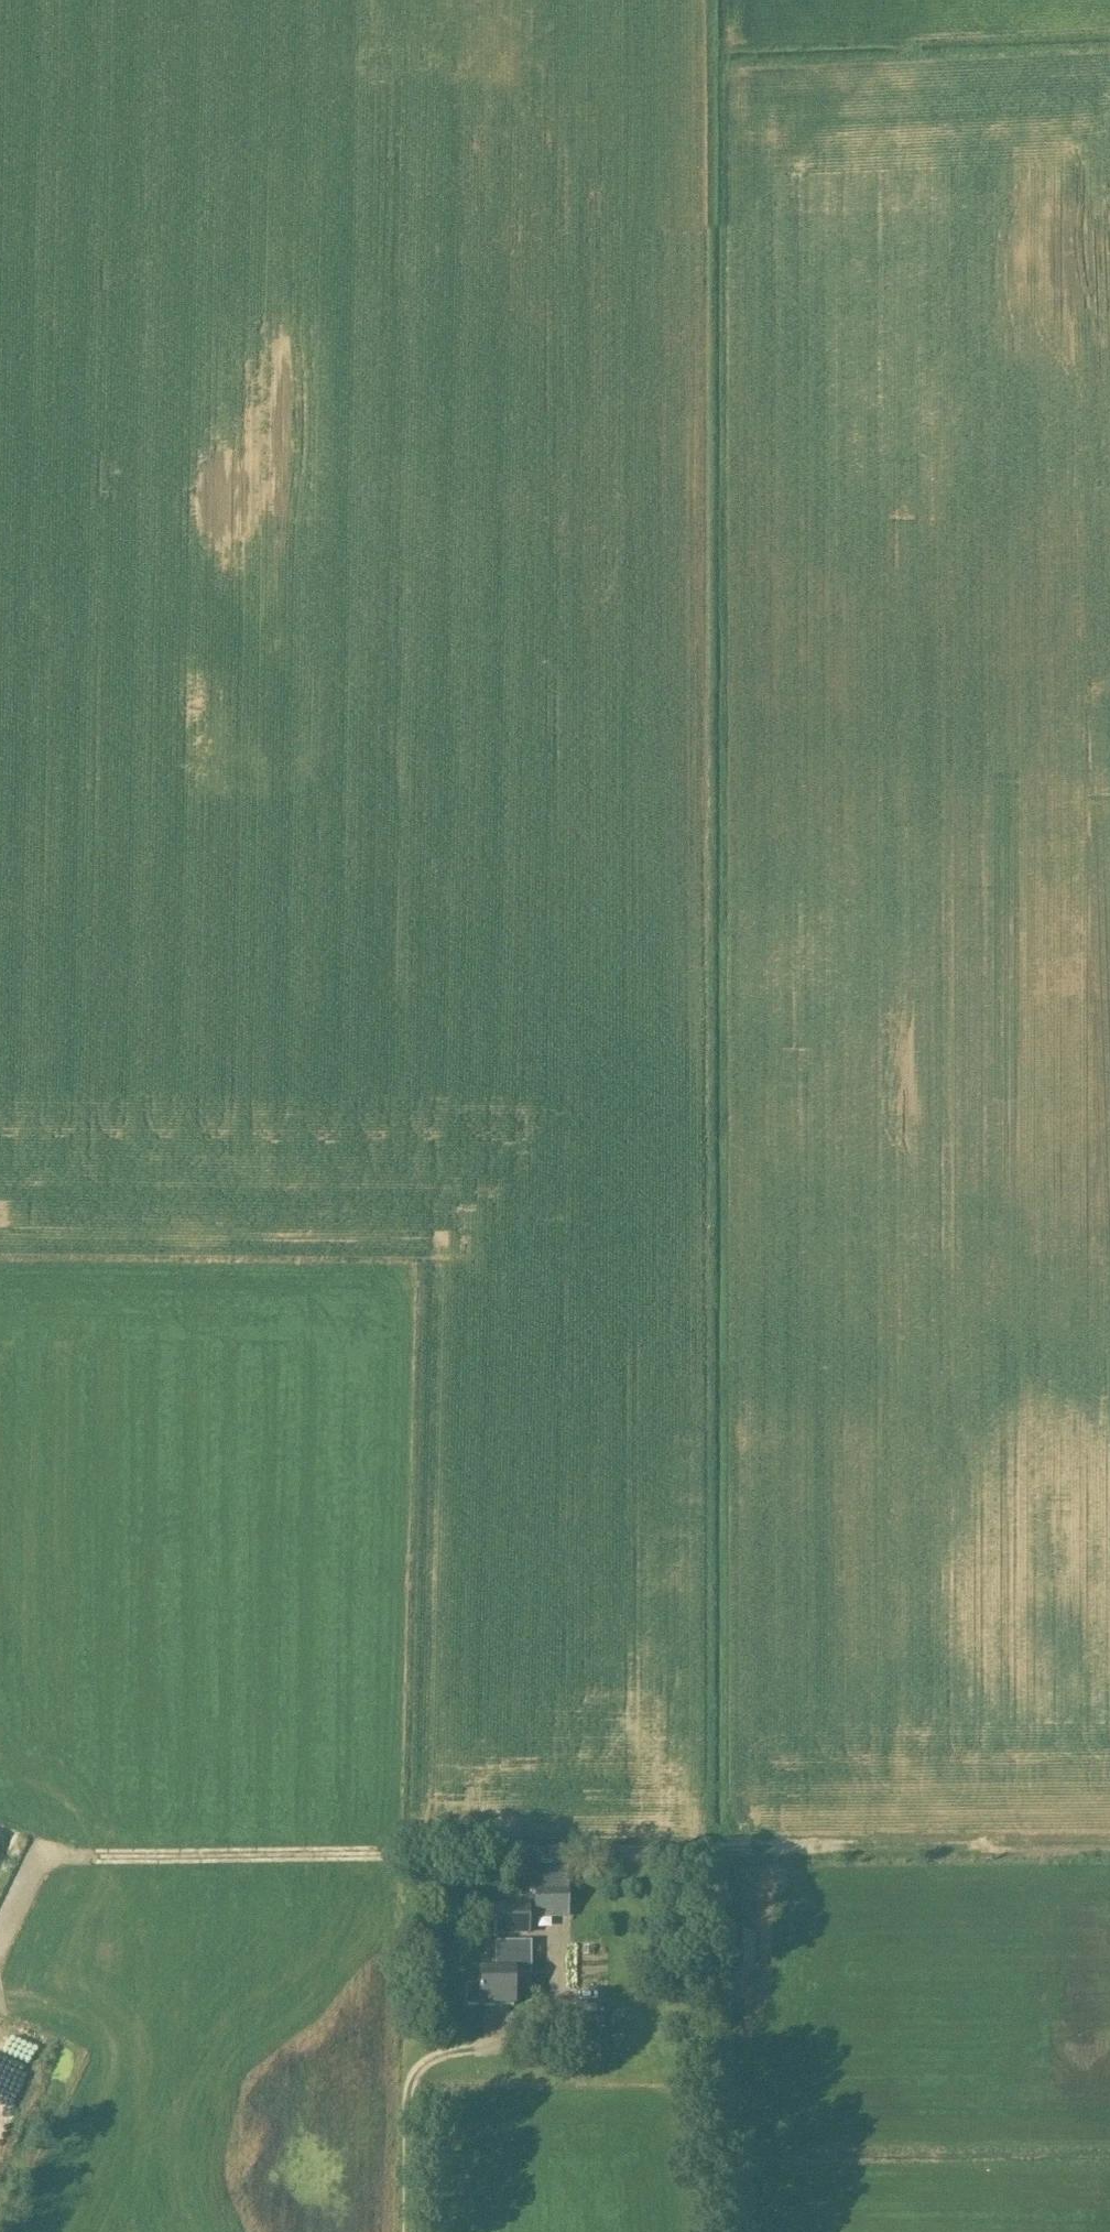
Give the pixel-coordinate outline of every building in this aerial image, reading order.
[(537,1896),(537,1898),(537,1913),(569,1913),(569,1897),(568,1896),(568,1875),(537,1876),(537,1896)] [(497,1936),(531,1936),(530,1907),(496,1907),(497,1936)] [(480,2008),(514,2008),(514,1976),(530,1976),(530,1943),(496,1943),(496,1974),(480,1974),(480,1986),(467,1986),(467,2006),(480,2006),(480,2008)]
